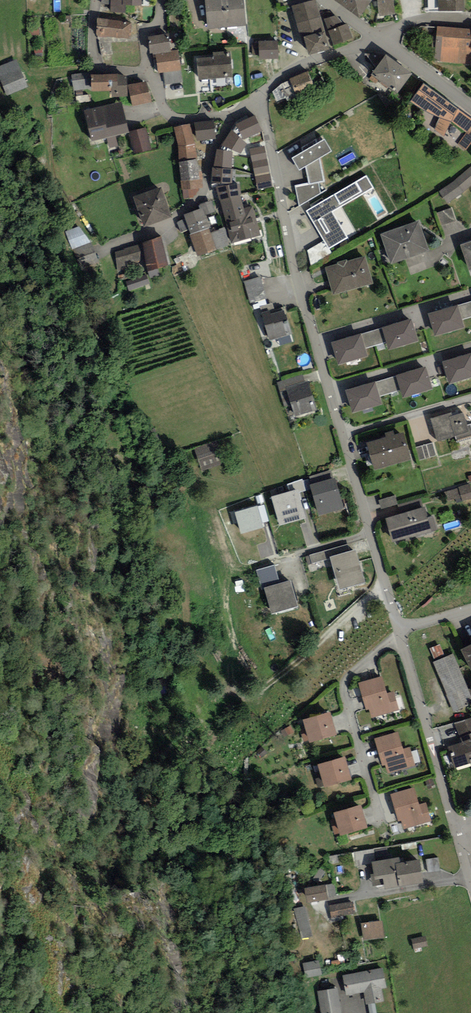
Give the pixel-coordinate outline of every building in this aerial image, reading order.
[(111,10),(126,10),(126,3),(142,3),(142,0),(111,0),(111,10)] [(206,28),(242,25),(239,0),(203,0),(206,28)] [(359,15),(369,0),(337,0),(359,15)] [(380,15),(396,13),(394,0),(378,0),(380,15)] [(427,12),(461,12),(461,0),(427,0),(427,12)] [(291,8),(305,55),(326,49),(313,2),(291,8)] [(132,21),(98,17),(97,34),(130,38),(132,21)] [(325,20),(332,43),(349,38),(345,26),(334,30),(331,18),(325,20)] [(436,30),(434,61),(470,64),(470,33),(436,30)] [(169,33),(148,36),(150,53),(157,52),(159,71),(181,69),(179,48),(171,49),(169,33)] [(256,44),(257,58),(275,58),(275,44),(256,44)] [(213,56),(198,57),(199,77),(232,76),(231,49),(213,50),(213,56)] [(382,57),(369,76),(394,93),(407,74),(382,57)] [(0,67),(0,77),(9,95),(29,85),(16,59),(0,67)] [(91,70),(71,74),(73,90),(91,87),(92,90),(112,88),(112,94),(128,95),(127,74),(117,72),(92,73),(91,70)] [(308,70),(289,78),(296,96),(315,88),(308,70)] [(147,80),(129,84),(134,105),(152,100),(147,80)] [(409,103),(433,121),(430,126),(461,150),(470,136),(470,120),(423,84),(409,103)] [(122,100),(85,109),(92,138),(129,130),(122,100)] [(239,154),(247,138),(262,129),(255,114),(238,123),(220,151),(239,154)] [(214,121),(196,123),(198,139),(216,137),(214,121)] [(190,123),(174,127),(179,146),(181,188),(183,188),(184,198),(194,197),(203,186),(202,170),(199,169),(198,156),(196,142),(190,123)] [(146,125),(130,129),(135,151),(151,147),(146,125)] [(112,148),(120,145),(116,135),(108,139),(112,148)] [(331,149),(323,137),(292,157),(299,169),(306,164),(309,182),(324,180),(321,156),(331,149)] [(231,166),(213,165),(213,178),(231,179),(231,166)] [(444,203),(470,182),(470,173),(469,170),(437,194),(444,203)] [(305,211),(327,249),(345,238),(330,212),(371,189),(364,177),(305,211)] [(237,182),(218,187),(232,241),(260,233),(253,205),(244,208),(237,182)] [(163,185),(134,195),(144,224),(173,214),(163,185)] [(202,208),(184,213),(185,218),(176,220),(180,232),(189,229),(197,255),(229,245),(224,229),(210,234),(202,208)] [(449,210),(436,214),(440,224),(452,220),(449,210)] [(415,224),(379,236),(389,262),(424,250),(415,224)] [(68,232),(74,249),(90,243),(83,226),(68,232)] [(143,246),(115,253),(120,271),(145,264),(147,270),(171,263),(163,235),(142,241),(143,246)] [(460,248),(467,268),(470,267),(470,244),(460,248)] [(362,259),(324,269),(332,295),(370,284),(362,259)] [(132,290),(151,282),(148,275),(128,283),(132,290)] [(246,281),(251,300),(267,295),(262,277),(246,281)] [(458,304),(463,318),(470,316),(470,301),(458,304)] [(458,303),(429,312),(436,335),(465,326),(463,318),(458,304),(458,303)] [(280,310),(260,316),(267,340),(287,335),(280,310)] [(412,317),(383,326),(383,327),(388,341),(390,348),(419,340),(412,317)] [(383,327),(362,333),(366,347),(388,341),(383,327)] [(361,331),(332,340),(339,363),(368,354),(366,347),(362,333),(361,331)] [(443,360),(450,383),(470,376),(470,352),(443,360)] [(426,365),(397,374),(397,375),(402,389),(404,396),(433,387),(426,365)] [(402,389),(397,375),(376,381),(380,395),(402,389)] [(376,380),(346,389),(353,412),(383,403),(380,395),(376,381),(376,380)] [(285,387),(293,415),(313,410),(305,382),(285,387)] [(437,440),(456,435),(457,439),(470,434),(470,427),(470,424),(468,425),(464,412),(452,415),(451,412),(431,418),(437,440)] [(363,444),(370,468),(406,458),(399,433),(363,444)] [(217,440),(195,447),(202,470),(225,462),(217,440)] [(432,443),(416,447),(419,460),(436,455),(432,443)] [(310,484),(319,514),(344,506),(335,477),(310,484)] [(447,491),(450,500),(461,496),(462,501),(470,498),(470,485),(470,483),(457,486),(458,488),(447,491)] [(297,488),(271,495),(280,524),(306,516),(297,488)] [(395,494),(379,499),(382,508),(398,503),(395,494)] [(243,534),(267,525),(257,497),(232,506),(243,534)] [(386,517),(393,542),(438,528),(434,513),(428,515),(425,505),(386,517)] [(347,544),(305,556),(310,573),(331,567),(338,589),(365,581),(355,549),(349,550),(347,544)] [(266,588),(272,612),(297,605),(290,580),(280,583),(275,565),(257,570),(262,589),(266,588)] [(468,672),(470,671),(470,645),(458,652),(468,672)] [(449,657),(433,664),(453,710),(469,703),(449,657)] [(379,679),(358,685),(364,710),(370,708),(372,716),(395,709),(391,694),(384,696),(379,679)] [(326,714),(301,721),(307,741),(331,735),(326,714)] [(457,727),(464,744),(449,749),(455,764),(469,758),(470,762),(470,721),(457,727)] [(396,736),(374,742),(381,766),(386,765),(388,772),(411,766),(407,750),(400,752),(396,736)] [(341,758),(316,765),(322,785),(347,778),(341,758)] [(412,790),(390,796),(397,820),(402,819),(404,826),(428,820),(424,804),(417,806),(412,790)] [(355,807),(331,814),(337,834),(361,827),(355,807)] [(370,865),(374,886),(417,879),(414,862),(395,865),(394,860),(370,865)] [(326,884),(305,887),(307,901),(328,897),(326,884)] [(354,900),(330,905),(332,917),(356,913),(354,900)] [(314,936),(305,906),(291,910),(299,940),(314,936)] [(364,923),(366,938),(386,935),(383,920),(364,923)] [(411,940),(413,948),(425,946),(424,938),(411,940)] [(319,960),(302,964),(305,978),(323,974),(319,960)] [(380,970),(344,976),(347,993),(364,990),(366,1003),(380,1000),(378,988),(383,987),(380,970)] [(317,990),(321,1012),(342,1012),(337,986),(317,990)]
